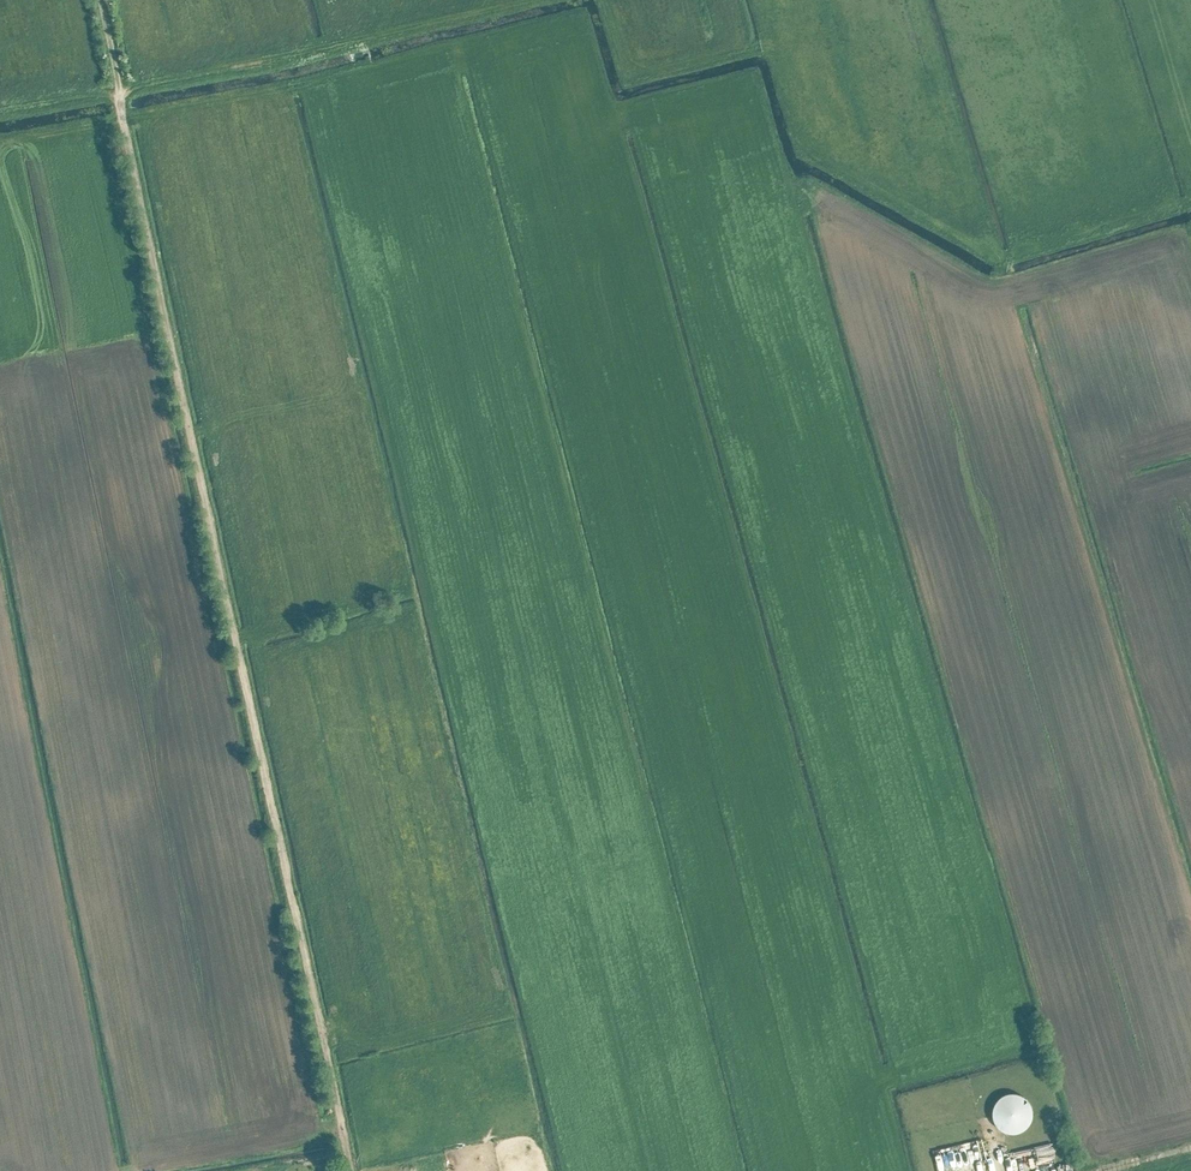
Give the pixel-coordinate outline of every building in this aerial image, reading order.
[(1016,1093),(1012,1093),(1009,1093),(1006,1094),(1003,1095),(1000,1097),(998,1100),(996,1102),(994,1105),(993,1109),(993,1112),(993,1116),(994,1119),(996,1122),(998,1125),(1000,1127),(1003,1129),(1006,1130),(1009,1131),(1012,1132),(1016,1131),(1019,1130),(1022,1129),(1025,1127),(1027,1125),(1029,1122),(1031,1119),(1032,1116),(1032,1112),(1032,1109),(1031,1105),(1029,1102),(1027,1100),(1025,1097),(1022,1095),(1019,1094),(1016,1093)] [(948,1146),(948,1157),(967,1157),(967,1149),(960,1150),(960,1146),(948,1146)]
